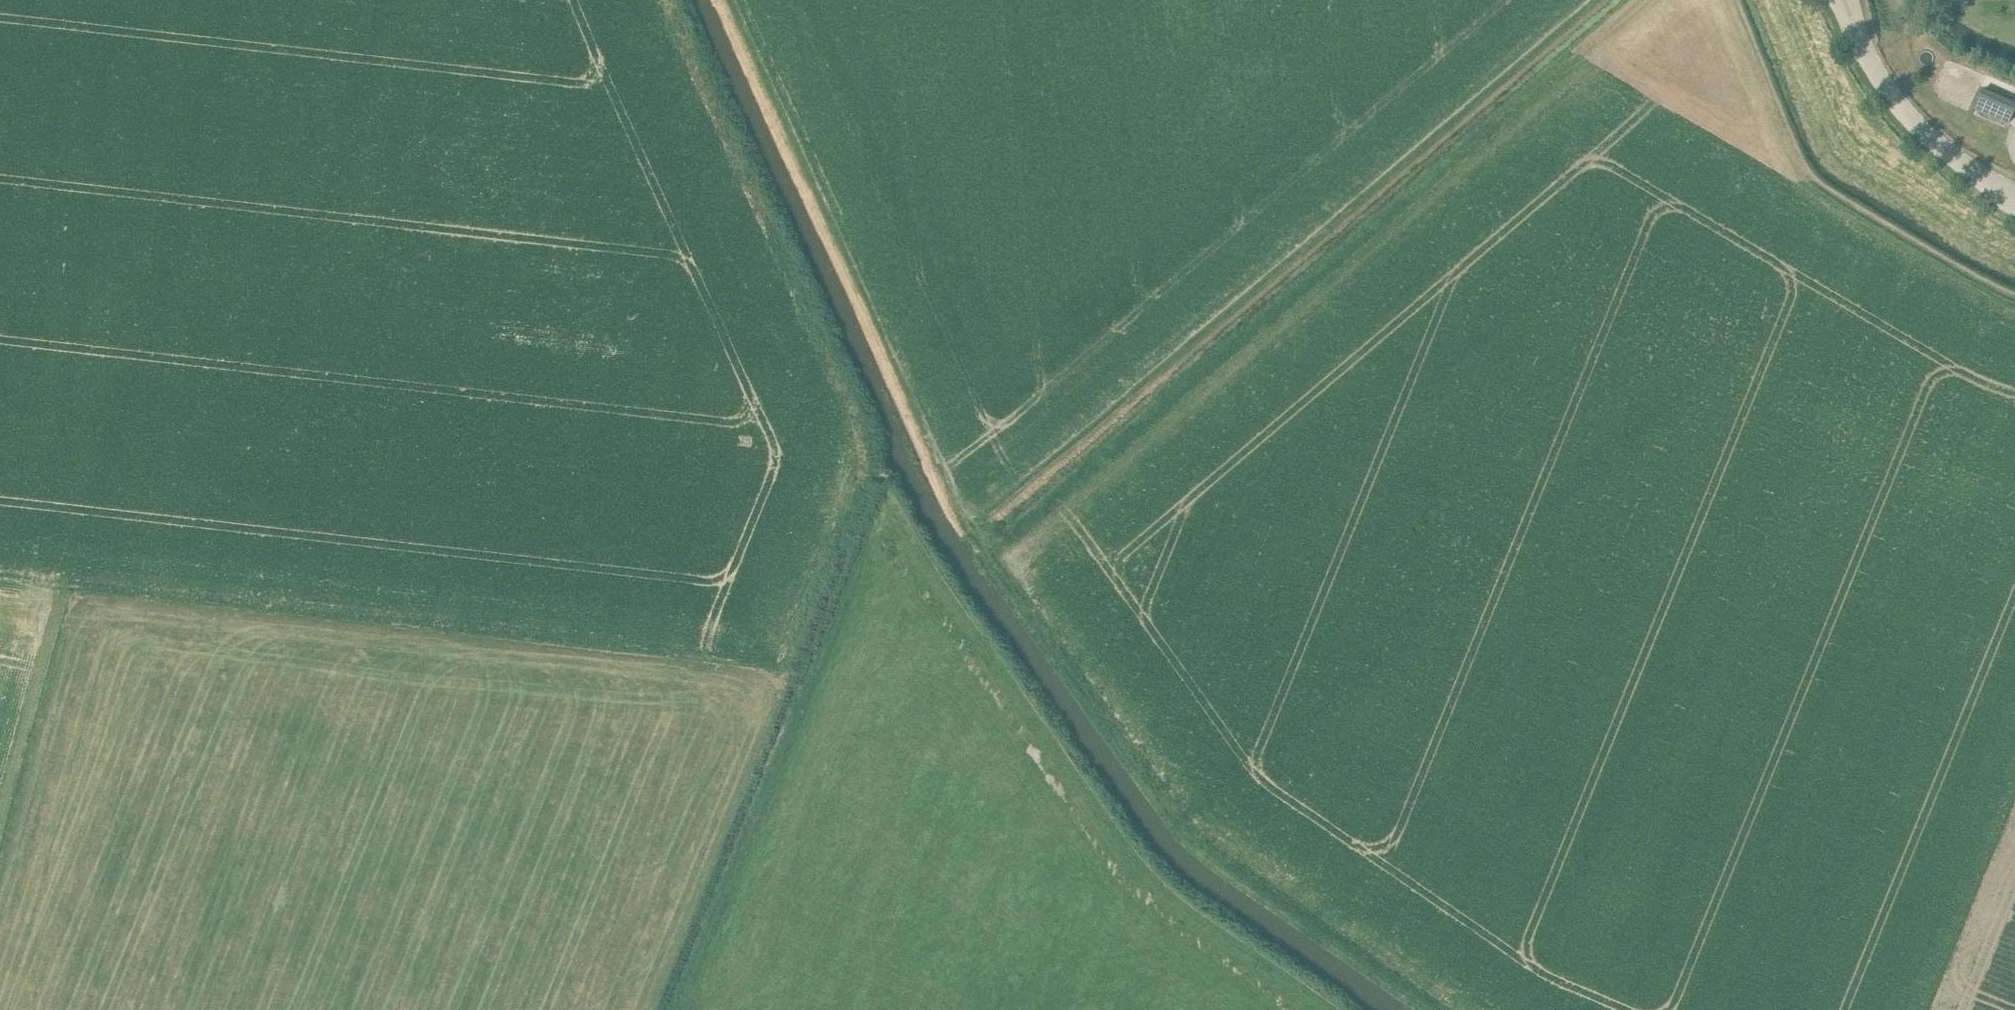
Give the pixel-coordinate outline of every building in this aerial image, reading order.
[(1982,89),(1975,109),(2009,122),(2013,112),(1997,106),(2001,97),(1982,89)]
